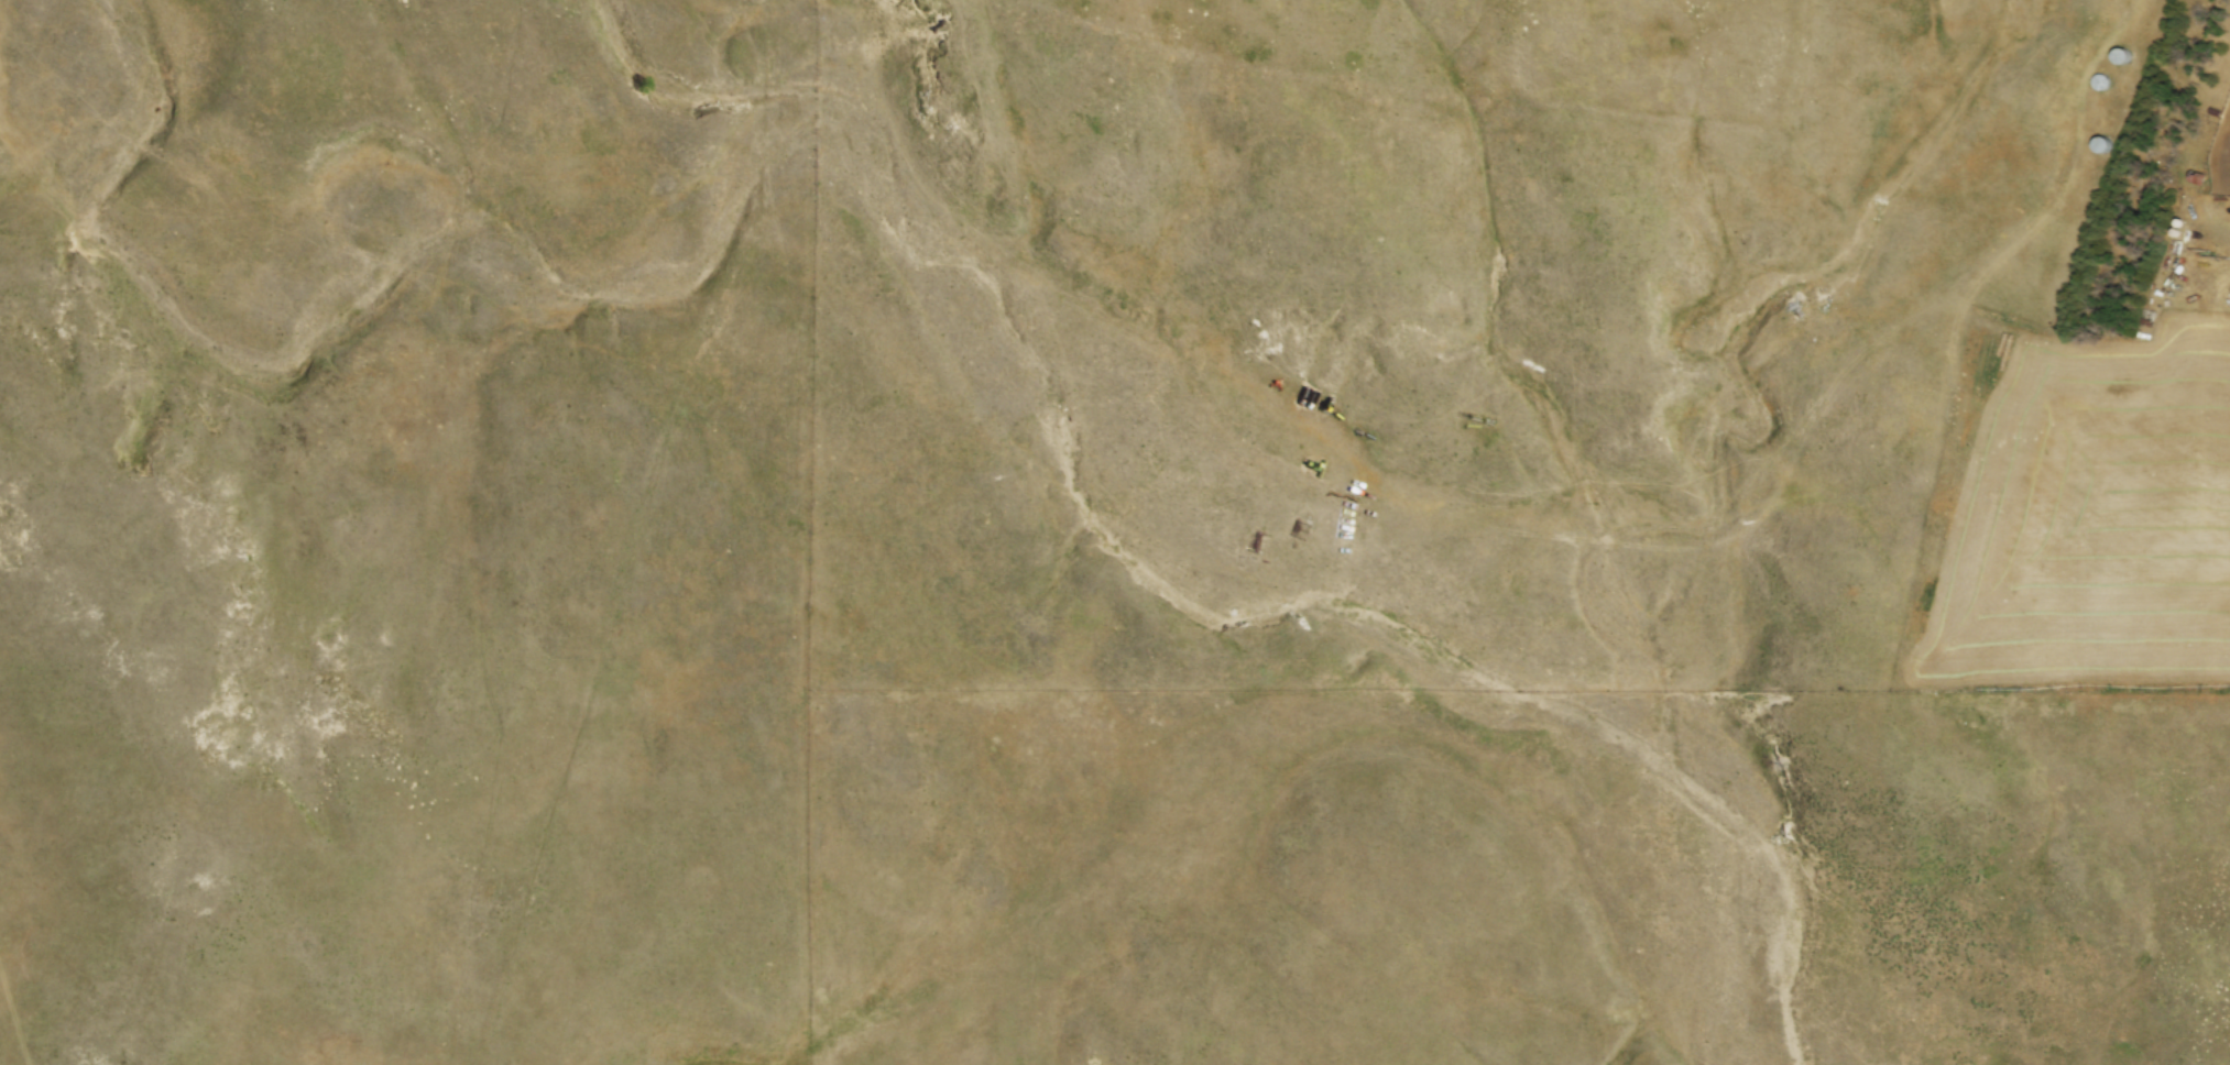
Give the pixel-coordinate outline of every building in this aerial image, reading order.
[(2115,50),(2121,62),(2132,57),(2127,45),(2115,50)] [(2099,151),(2114,147),(2110,134),(2096,138),(2099,151)]
